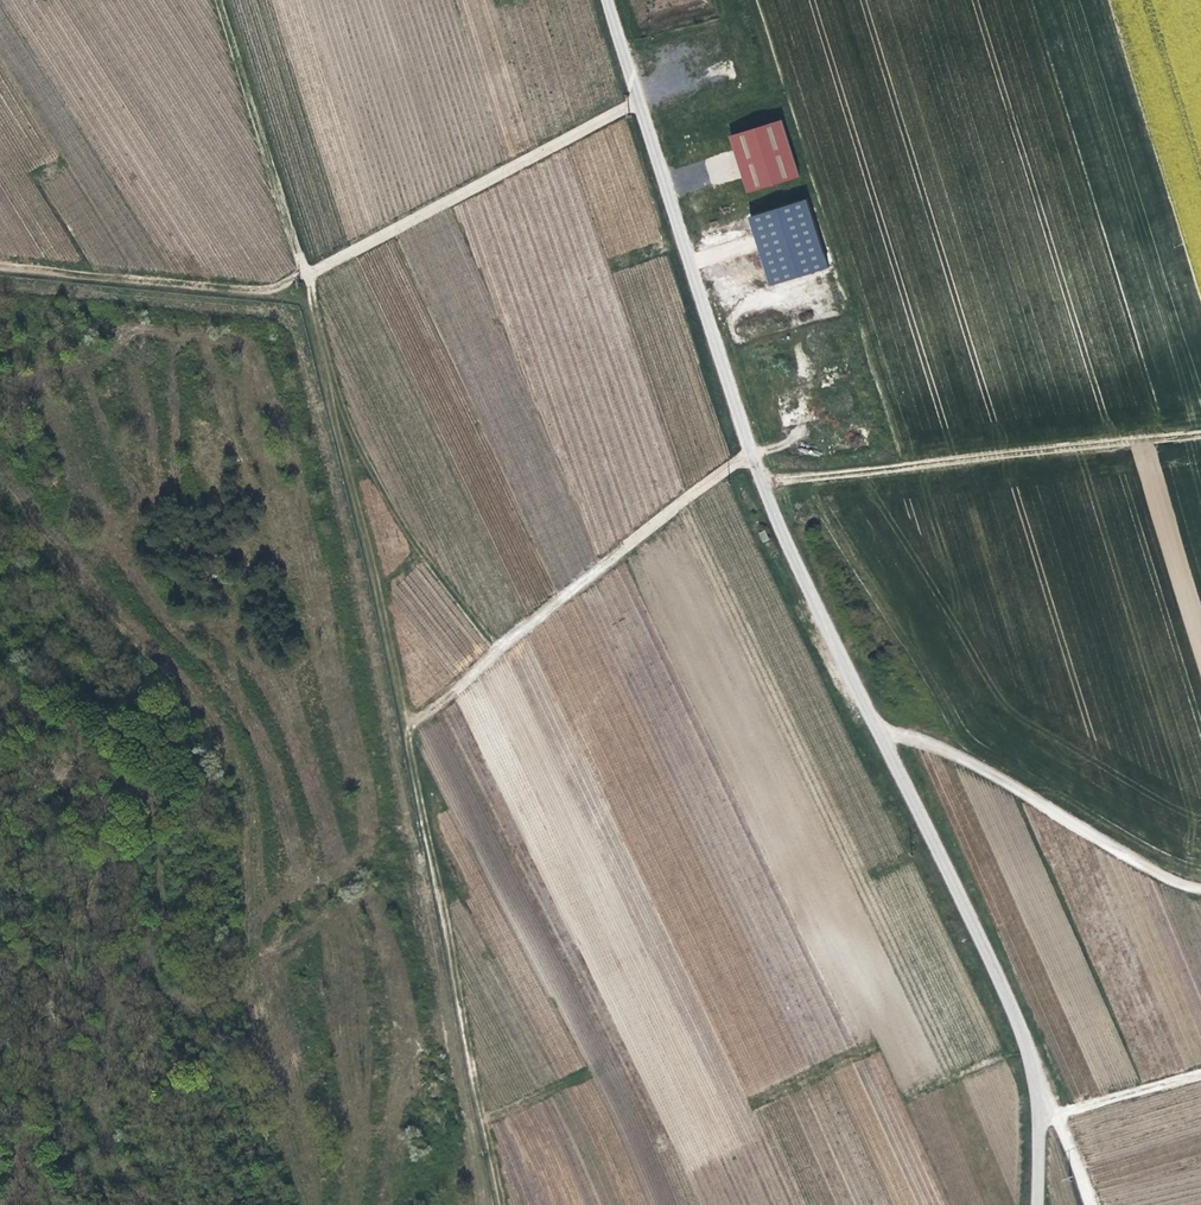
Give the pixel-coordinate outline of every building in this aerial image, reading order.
[(733,137),(741,165),(792,149),(784,122),(733,137)] [(792,149),(741,165),(750,195),(801,179),(792,149)] [(809,201),(752,219),(772,287),(830,270),(809,201)]
